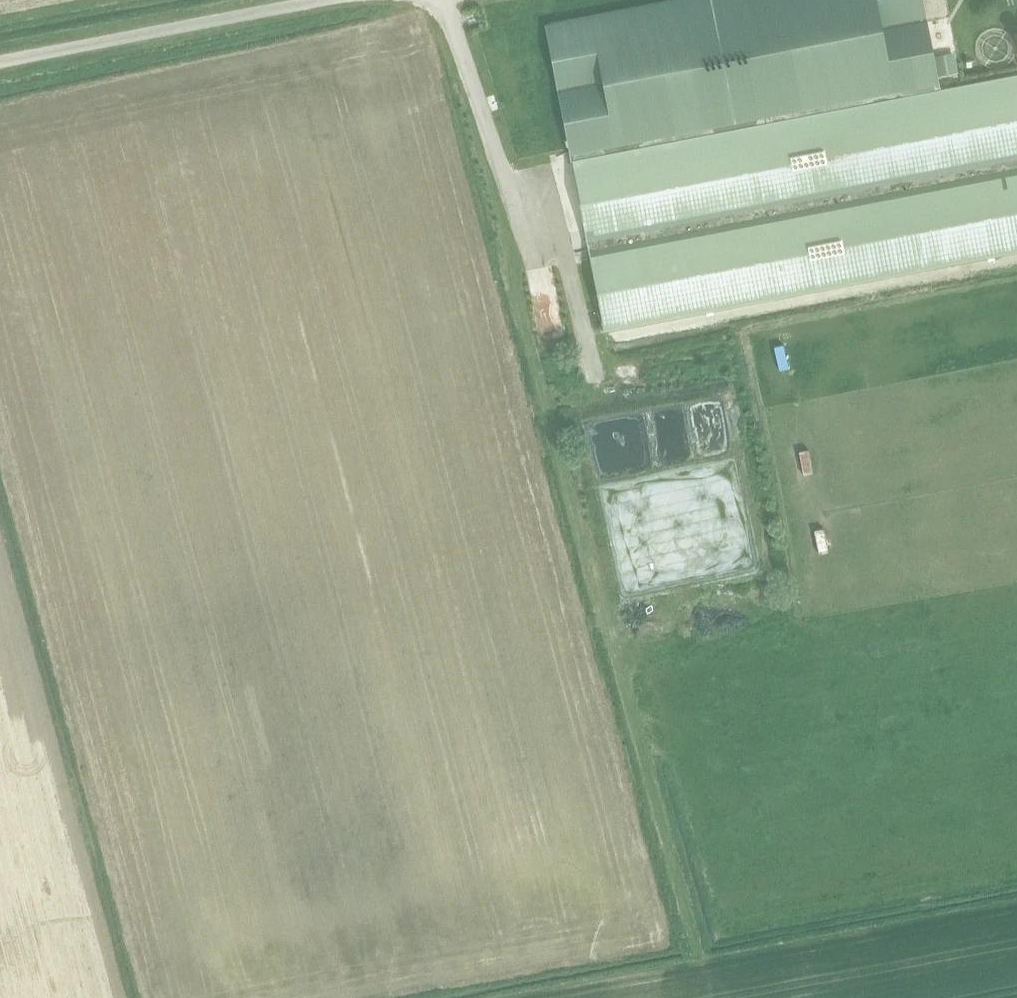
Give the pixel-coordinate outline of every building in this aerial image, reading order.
[(550,23),(577,159),(935,90),(917,0),(669,0),(550,23)] [(953,53),(934,57),(938,76),(957,72),(953,53)] [(609,329),(1016,250),(1016,74),(935,90),(577,159),(609,329)] [(565,246),(580,244),(567,165),(553,167),(565,246)] [(532,303),(550,298),(546,279),(528,283),(532,303)]
